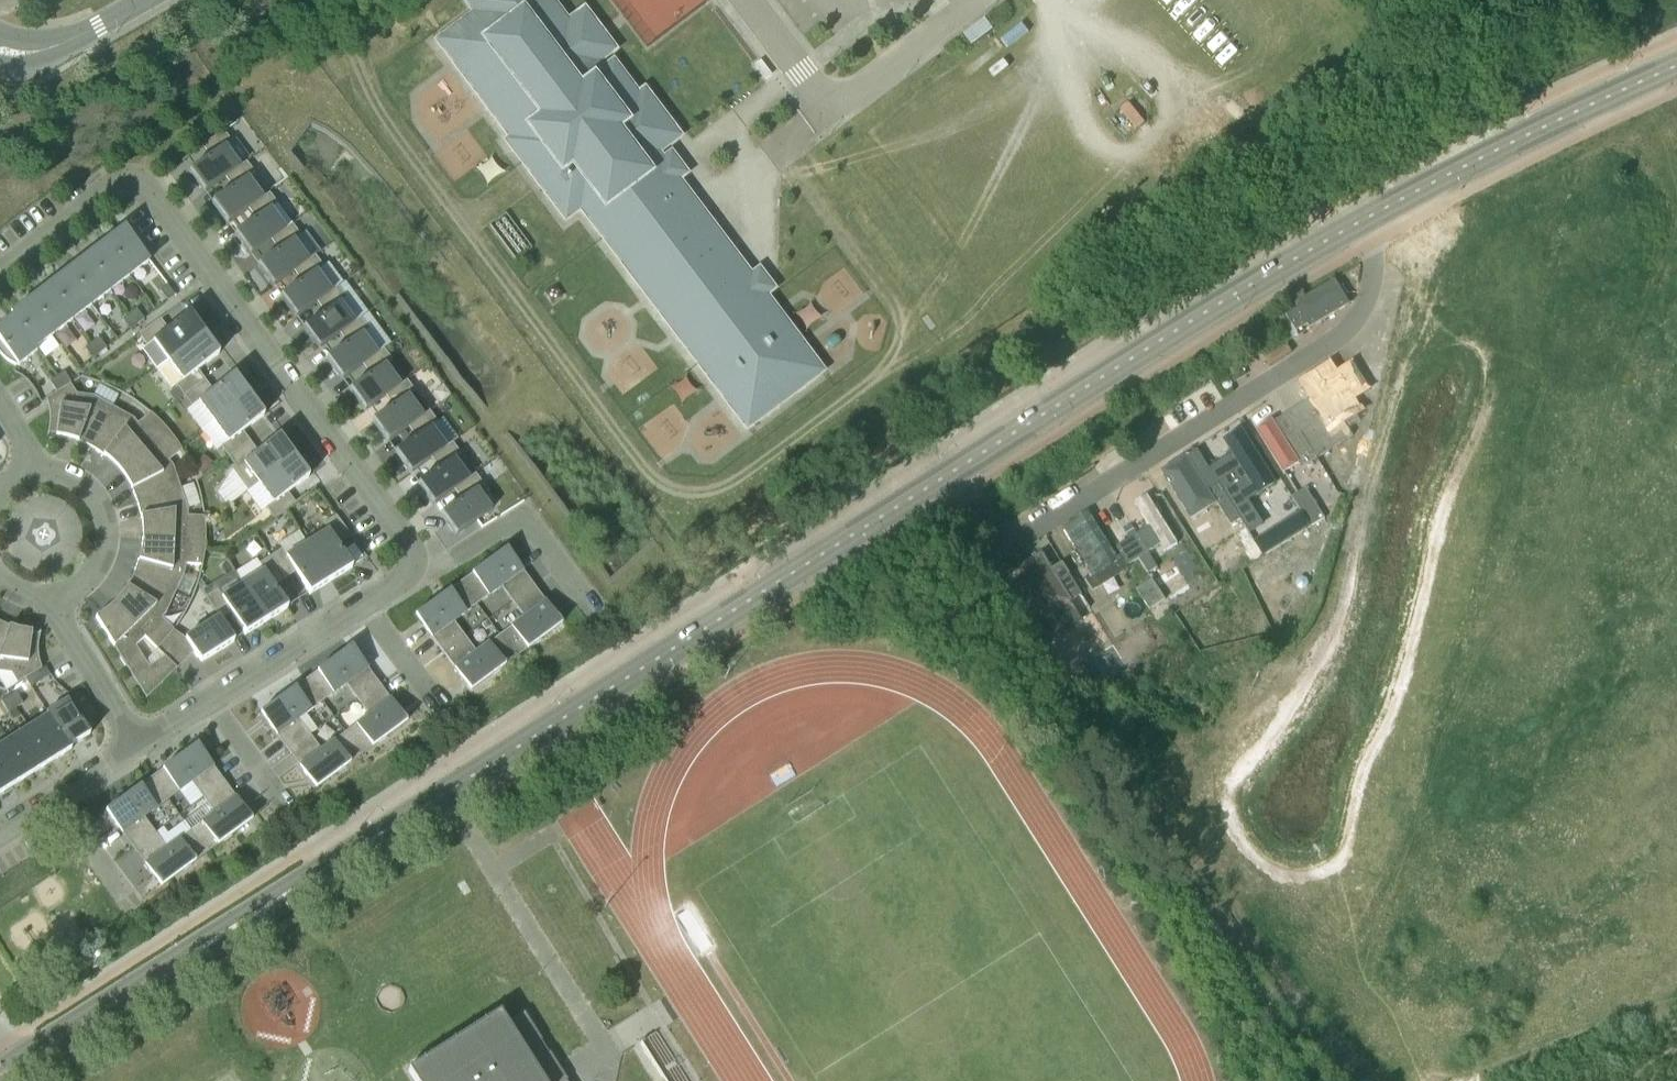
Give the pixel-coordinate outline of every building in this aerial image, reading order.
[(438,41),(512,139),(508,142),(566,218),(581,207),(747,428),(822,371),(663,161),(660,163),(648,147),(673,128),(652,100),(645,105),(613,63),(603,70),(550,0),(493,0),(438,41)] [(240,168),(239,167),(225,147),(232,142),(224,131),(202,147),(210,157),(189,173),(204,194),(225,178),(240,168)] [(262,199),(247,178),(255,173),(247,162),(239,167),(240,168),(225,178),(233,189),(212,204),(227,225),(248,209),(262,199)] [(285,230),(270,210),(277,204),(269,193),(262,199),(248,209),(256,220),(235,235),(250,256),(271,241),(285,230)] [(308,261),(293,241),(300,236),(292,225),(285,230),(271,241),(279,251),(258,266),(273,287),(294,272),(308,261)] [(130,276),(150,261),(124,229),(105,244),(130,276)] [(111,291),(130,276),(105,244),(86,258),(111,291)] [(331,293),(331,292),(316,272),(323,267),(315,256),(308,261),(294,272),(302,282),(280,298),(296,319),(317,303),(331,293)] [(93,305),(111,291),(86,258),(67,272),(93,305)] [(74,319),(93,305),(67,272),(49,287),(74,319)] [(1297,332),(1298,332),(1308,325),(1310,329),(1350,305),(1336,280),(1296,304),(1298,308),(1287,316),(1297,332)] [(168,302),(175,296),(167,286),(160,291),(168,302)] [(55,334),(74,319),(49,287),(30,301),(55,334)] [(354,324),(339,303),(346,298),(338,287),(331,292),(331,293),(317,303),(325,313),(303,329),(319,350),(340,334),(354,324)] [(37,348),(55,334),(30,301),(10,317),(12,319),(13,318),(37,348)] [(137,325),(144,320),(136,309),(129,315),(137,325)] [(169,361),(204,335),(189,314),(168,330),(160,319),(139,335),(147,346),(154,341),(169,361)] [(130,330),(137,325),(129,315),(122,320),(130,330)] [(37,348),(13,318),(12,319),(0,328),(0,354),(3,358),(5,359),(7,361),(9,363),(12,364),(14,365),(17,366),(17,365),(18,366),(38,351),(37,348)] [(363,365),(378,354),(363,334),(369,329),(361,318),(354,324),(340,334),(347,345),(326,360),(341,381),(363,365)] [(184,397),(205,381),(198,371),(219,355),(204,335),(169,361),(158,368),(172,388),(176,386),(184,397)] [(100,354),(107,349),(99,338),(92,344),(100,354)] [(93,359),(100,354),(92,344),(85,349),(93,359)] [(1286,345),(1264,360),(1269,368),(1292,354),(1286,345)] [(400,386),(385,366),(392,360),(384,350),(378,354),(363,365),(370,376),(349,391),(364,412),(386,397),(400,386)] [(1340,445),(1368,426),(1326,360),(1298,377),(1340,445)] [(1241,369),(1230,377),(1235,384),(1246,377),(1241,369)] [(57,377),(64,388),(71,384),(71,383),(64,372),(57,377)] [(214,422),(249,396),(234,376),(213,391),(205,381),(184,397),(192,407),(199,402),(214,422)] [(56,393),(64,388),(57,377),(49,381),(56,393)] [(423,417),(422,417),(408,397),(415,392),(407,381),(400,386),(386,397),(393,407),(372,423),(387,443),(408,428),(423,417)] [(91,448),(113,408),(93,397),(78,394),(71,384),(46,400),(48,404),(49,409),(49,412),(50,415),(50,418),(50,423),(49,427),(48,432),(47,436),(49,436),(49,434),(56,435),(56,437),(61,437),(66,438),(71,440),(74,441),(82,444),(85,445),(91,448)] [(229,458),(250,442),(243,432),(264,416),(249,396),(214,422),(228,442),(221,447),(229,458)] [(138,424),(134,419),(113,408),(91,448),(97,451),(100,453),(102,455),(107,459),(111,463),(114,465),(118,469),(119,471),(168,431),(165,427),(159,422),(156,419),(151,414),(138,424)] [(446,449),(445,448),(430,428),(438,423),(429,412),(422,417),(423,417),(408,428),(416,438),(395,454),(410,475),(431,459),(446,449)] [(1283,413),(1258,429),(1293,483),(1318,467),(1283,413)] [(1310,424),(1328,453),(1339,447),(1320,418),(1310,424)] [(1317,460),(1328,453),(1310,424),(1299,430),(1317,460)] [(1277,488),(1241,429),(1222,440),(1258,501),(1277,488)] [(137,503),(180,488),(172,466),(169,461),(182,450),(177,443),(174,439),(171,435),(168,431),(119,471),(121,473),(125,478),(128,483),(129,485),(131,488),(133,494),(136,500),(137,503)] [(259,483),(294,458),(279,437),(258,453),(250,442),(229,458),(237,469),(234,471),(248,490),(258,483),(259,483)] [(468,480),(468,479),(453,459),(460,454),(452,443),(445,448),(446,449),(431,459),(439,469),(418,485),(433,506),(454,490),(468,480)] [(203,475),(212,462),(203,455),(193,468),(203,475)] [(1193,457),(1160,476),(1186,523),(1216,509),(1193,457)] [(294,458),(259,483),(273,503),(266,509),(274,520),(295,504),(288,493),(309,478),(294,458)] [(468,480),(454,490),(462,500),(440,516),(456,537),(491,511),(476,490),(483,485),(475,474),(468,479),(468,480)] [(1218,481),(1230,501),(1241,494),(1228,475),(1218,481)] [(1150,559),(1182,542),(1146,479),(1115,498),(1150,559)] [(1207,487),(1217,504),(1219,508),(1230,501),(1218,481),(1207,487)] [(205,542),(206,536),(205,528),(205,523),(205,517),(188,516),(188,510),(180,488),(137,503),(139,508),(140,512),(140,515),(141,522),(142,525),(142,530),(142,533),(142,539),(205,542)] [(1311,528),(1313,527),(1327,518),(1326,516),(1309,488),(1294,497),(1298,503),(1296,504),(1303,516),(1311,527),(1311,528)] [(1224,577),(1267,552),(1256,533),(1269,526),(1256,503),(1240,511),(1250,527),(1209,551),(1224,577)] [(1093,511),(1059,534),(1095,593),(1129,573),(1093,511)] [(307,544),(331,582),(352,568),(338,546),(352,537),(336,516),(323,524),(328,531),(307,544)] [(1276,529),(1263,538),(1272,552),(1285,543),(1276,529)] [(1148,558),(1135,537),(1125,543),(1138,564),(1141,562),(1148,558)] [(202,565),(203,563),(204,558),(204,552),(205,547),(205,542),(142,539),(142,542),(141,548),(140,553),(140,556),(138,562),(137,565),(136,568),(134,574),(176,592),(185,571),(185,565),(202,565)] [(1123,557),(1130,569),(1138,564),(1125,543),(1117,548),(1123,557)] [(331,582),(307,544),(287,557),(282,550),(270,557),(284,579),(295,572),(309,595),(331,582)] [(513,602),(534,587),(513,559),(511,560),(504,550),(461,582),(478,605),(502,587),(513,602)] [(273,586),(284,579),(270,557),(260,564),(257,558),(236,571),(235,572),(266,622),(287,609),(273,586)] [(1053,642),(1080,625),(1042,560),(1013,577),(1053,642)] [(235,572),(236,571),(235,570),(203,590),(207,597),(206,598),(219,618),(220,620),(231,613),(245,635),(266,622),(235,572)] [(1070,573),(1059,579),(1073,602),(1073,601),(1083,595),(1070,573)] [(157,649),(175,632),(173,631),(162,618),(166,614),(176,592),(134,574),(132,577),(130,582),(128,586),(124,591),(122,594),(119,598),(115,603),(113,605),(145,637),(157,649)] [(465,637),(454,622),(478,605),(461,582),(417,614),(424,624),(422,625),(443,654),(465,637)] [(499,635),(516,658),(560,626),(553,616),(555,615),(534,587),(513,602),(524,617),(499,635)] [(147,699),(176,670),(165,658),(149,668),(136,647),(145,637),(113,605),(108,609),(104,613),(99,616),(95,618),(147,699)] [(234,642),(220,620),(219,618),(186,639),(175,632),(157,649),(165,658),(176,670),(177,670),(194,653),(200,663),(234,642)] [(32,634),(32,632),(27,631),(22,630),(17,629),(12,628),(5,625),(0,623),(0,673),(11,674),(18,685),(42,669),(40,666),(39,662),(38,657),(38,652),(38,647),(39,642),(39,640),(40,638),(40,635),(41,633),(39,633),(38,635),(32,634)] [(475,629),(469,634),(473,639),(479,634),(475,629)] [(473,690),(516,658),(499,635),(476,652),(465,637),(443,654),(464,682),(466,680),(473,690)] [(358,700),(379,684),(359,656),(357,658),(350,648),(306,680),(323,703),(347,685),(358,700)] [(194,684),(204,679),(195,662),(185,667),(194,684)] [(37,673),(26,680),(31,687),(42,680),(37,673)] [(310,735),(299,720),(323,703),(306,680),(262,712),(269,722),(268,723),(288,751),(310,735)] [(344,732),(361,755),(405,723),(398,714),(400,712),(379,684),(358,700),(369,715),(344,732)] [(9,697),(16,709),(23,704),(16,693),(9,697)] [(8,713),(16,709),(9,697),(1,702),(8,713)] [(73,703),(70,701),(69,702),(68,701),(46,714),(48,717),(49,716),(70,748),(90,736),(89,735),(90,734),(90,732),(90,730),(89,726),(89,724),(87,720),(86,716),(85,715),(82,711),(80,708),(78,707),(76,705),(73,703)] [(71,751),(70,748),(49,716),(48,717),(28,729),(50,764),(71,751)] [(30,776),(50,764),(28,729),(8,741),(30,776)] [(318,787),(361,755),(344,732),(321,750),(310,735),(288,751),(309,779),(311,778),(318,787)] [(30,776),(8,741),(0,747),(0,773),(10,789),(30,776)] [(204,798),(225,782),(204,754),(202,756),(195,746),(152,778),(168,800),(192,783),(204,798)] [(10,789),(0,773),(0,795),(10,789)] [(155,833),(144,818),(168,800),(152,778),(108,810),(115,820),(113,821),(134,849),(155,833)] [(190,831),(207,853),(250,821),(243,812),(245,810),(225,782),(204,798),(214,813),(190,831)] [(207,853),(190,831),(166,848),(155,833),(134,849),(154,877),(156,876),(163,885),(207,853)] [(526,1014),(508,1025),(500,1013),(409,1071),(415,1080),(568,1080),(526,1014)] [(640,1043),(664,1080),(687,1080),(656,1033),(640,1043)]
